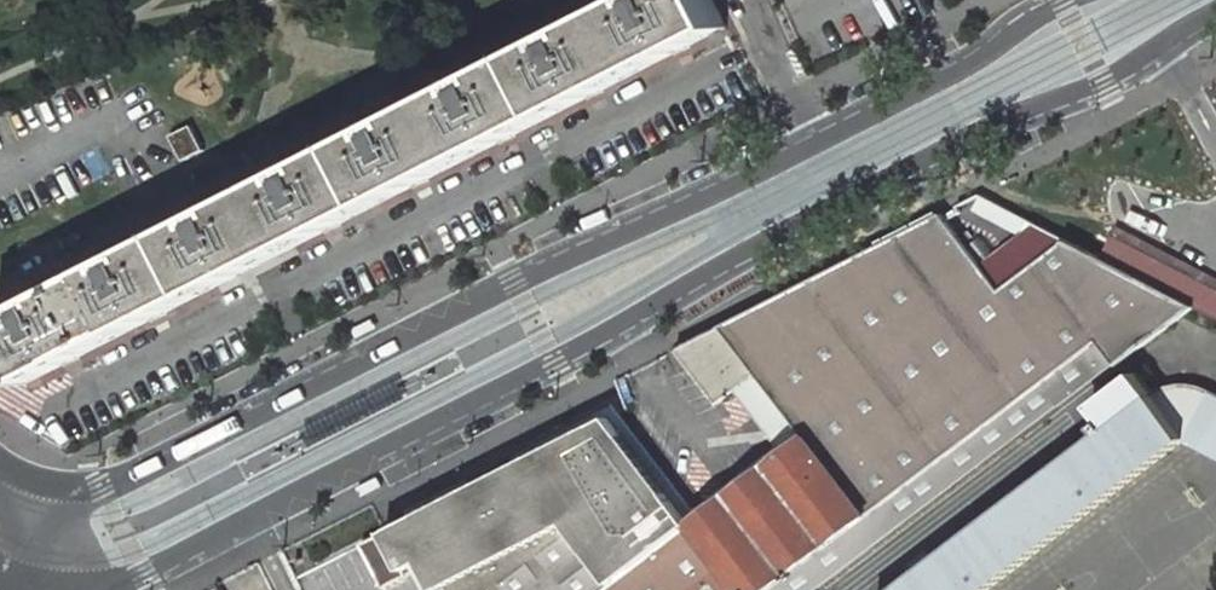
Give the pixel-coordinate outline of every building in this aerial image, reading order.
[(520,56),(551,117),(639,72),(727,27),(713,0),(630,0),(520,56)] [(520,56),(343,146),(374,207),(463,162),(551,117),(520,56)] [(183,160),(204,149),(192,125),(170,136),(183,160)] [(343,146),(171,234),(202,295),(288,251),(374,207),(343,146)] [(942,214),(677,350),(718,404),(744,384),(793,447),(1066,239),(983,196),(980,195),(957,206),(978,246),(972,250),(942,214)] [(1101,257),(1215,317),(1215,278),(1116,226),(1101,257)] [(0,321),(0,333),(26,385),(114,340),(202,295),(171,234),(0,321)] [(1195,307),(1101,257),(1079,246),(1066,239),(793,447),(692,524),(605,589),(822,589),(1195,307)] [(897,589),(988,589),(1185,440),(1153,396),(1136,373),(1091,405),(1109,429),(897,589)] [(1215,456),(1215,395),(1211,392),(1190,386),(1183,385),(1179,385),(1169,388),(1153,396),(1185,440),(1215,456)] [(386,532),(408,577),(422,570),(437,589),(605,589),(692,524),(611,416),(386,532)] [(362,544),(384,589),(387,587),(408,577),(386,532),(362,544)]
